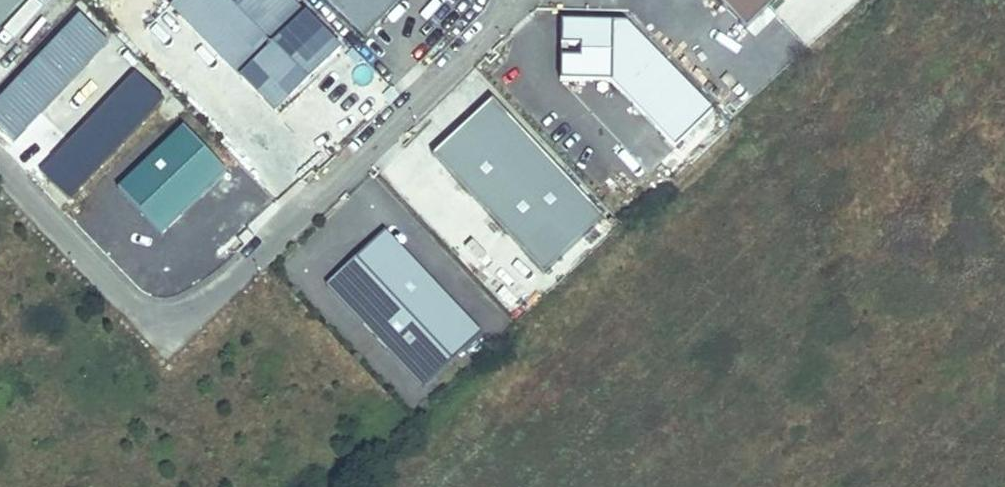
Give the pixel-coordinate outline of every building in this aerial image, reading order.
[(27,0),(0,0),(0,28),(27,0)] [(287,0),(175,0),(168,7),(274,114),(338,51),(287,0)] [(363,40),(402,0),(321,0),(363,40)] [(774,0),(712,0),(743,31),(774,0)] [(751,39),(773,18),(764,9),(743,31),(751,39)] [(710,111),(622,22),(558,21),(558,46),(577,46),(577,58),(558,58),(557,82),(608,82),(672,148),(710,111)] [(577,58),(577,46),(558,46),(558,58),(577,58)] [(600,219),(489,101),(430,157),(541,275),(600,219)] [(159,236),(224,174),(181,128),(116,190),(159,236)] [(478,334),(382,232),(325,285),(422,388),(478,334)]
